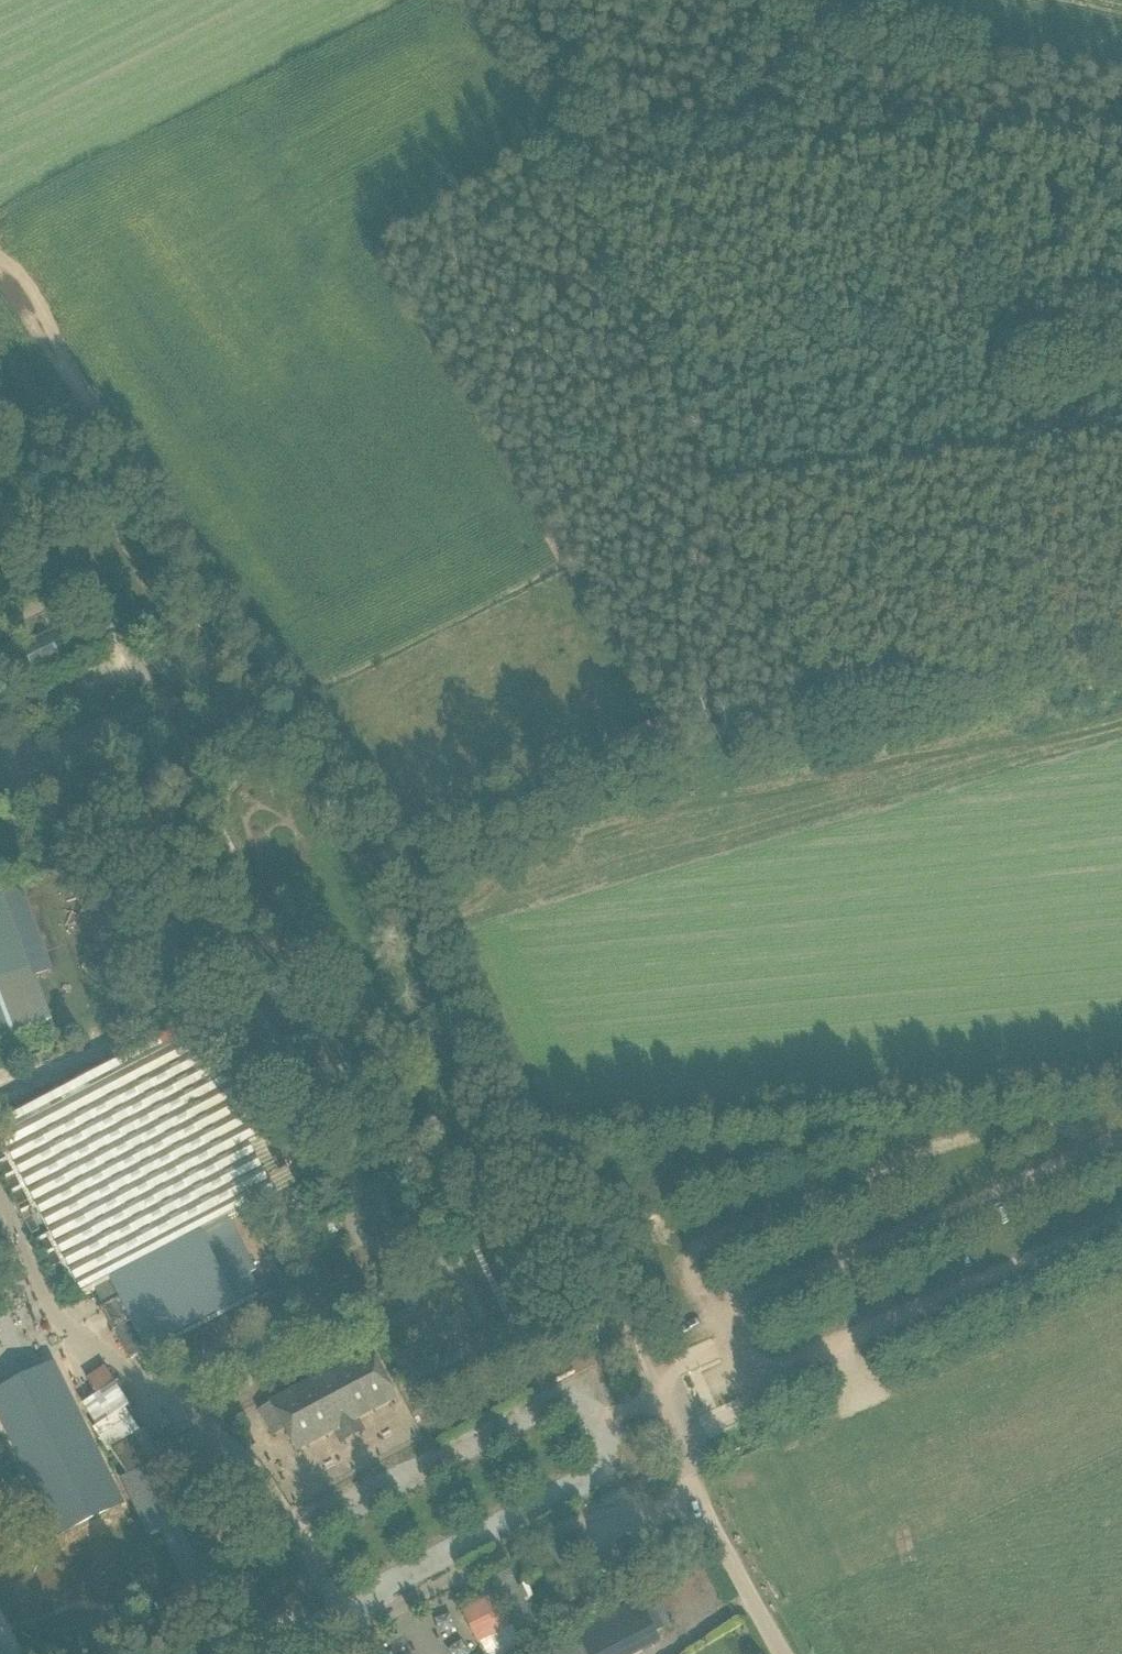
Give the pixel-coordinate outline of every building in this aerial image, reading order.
[(94,642),(86,627),(0,670),(0,691),(94,642)] [(48,1019),(0,890),(0,1038),(48,1019)] [(261,932),(273,921),(263,909),(252,921),(261,932)] [(89,957),(100,950),(94,939),(82,945),(89,957)] [(0,1125),(0,1141),(82,1297),(109,1282),(145,1351),(261,1290),(253,1274),(256,1272),(229,1220),(275,1197),(249,1147),(262,1141),(251,1120),(241,1102),(224,1069),(212,1075),(191,1036),(187,1038),(182,1029),(0,1125)] [(123,1309),(117,1297),(101,1305),(97,1307),(110,1331),(114,1329),(129,1321),(123,1309)] [(299,1451),(334,1433),(357,1420),(392,1402),(368,1357),(275,1407),(288,1432),(299,1451)] [(0,1392),(0,1425),(58,1543),(125,1510),(55,1366),(0,1392)] [(108,1372),(89,1384),(96,1395),(115,1383),(108,1372)] [(125,1410),(130,1407),(115,1384),(82,1404),(97,1427),(94,1429),(111,1456),(114,1455),(151,1533),(161,1529),(187,1588),(220,1574),(193,1515),(188,1517),(161,1460),(154,1465),(135,1437),(140,1433),(125,1410)] [(517,1586),(510,1572),(490,1582),(496,1595),(460,1613),(482,1653),(525,1653),(524,1653),(545,1643),(540,1633),(528,1608),(525,1601),(532,1598),(524,1582),(517,1586)] [(286,1590),(293,1587),(290,1579),(282,1582),(286,1590)] [(260,1605),(274,1598),(270,1588),(256,1595),(260,1605)] [(568,1653),(634,1653),(660,1641),(639,1599),(561,1639),(568,1653)] [(554,1637),(571,1629),(567,1620),(549,1628),(554,1637)] [(561,1639),(534,1652),(536,1653),(568,1653),(561,1639)]
